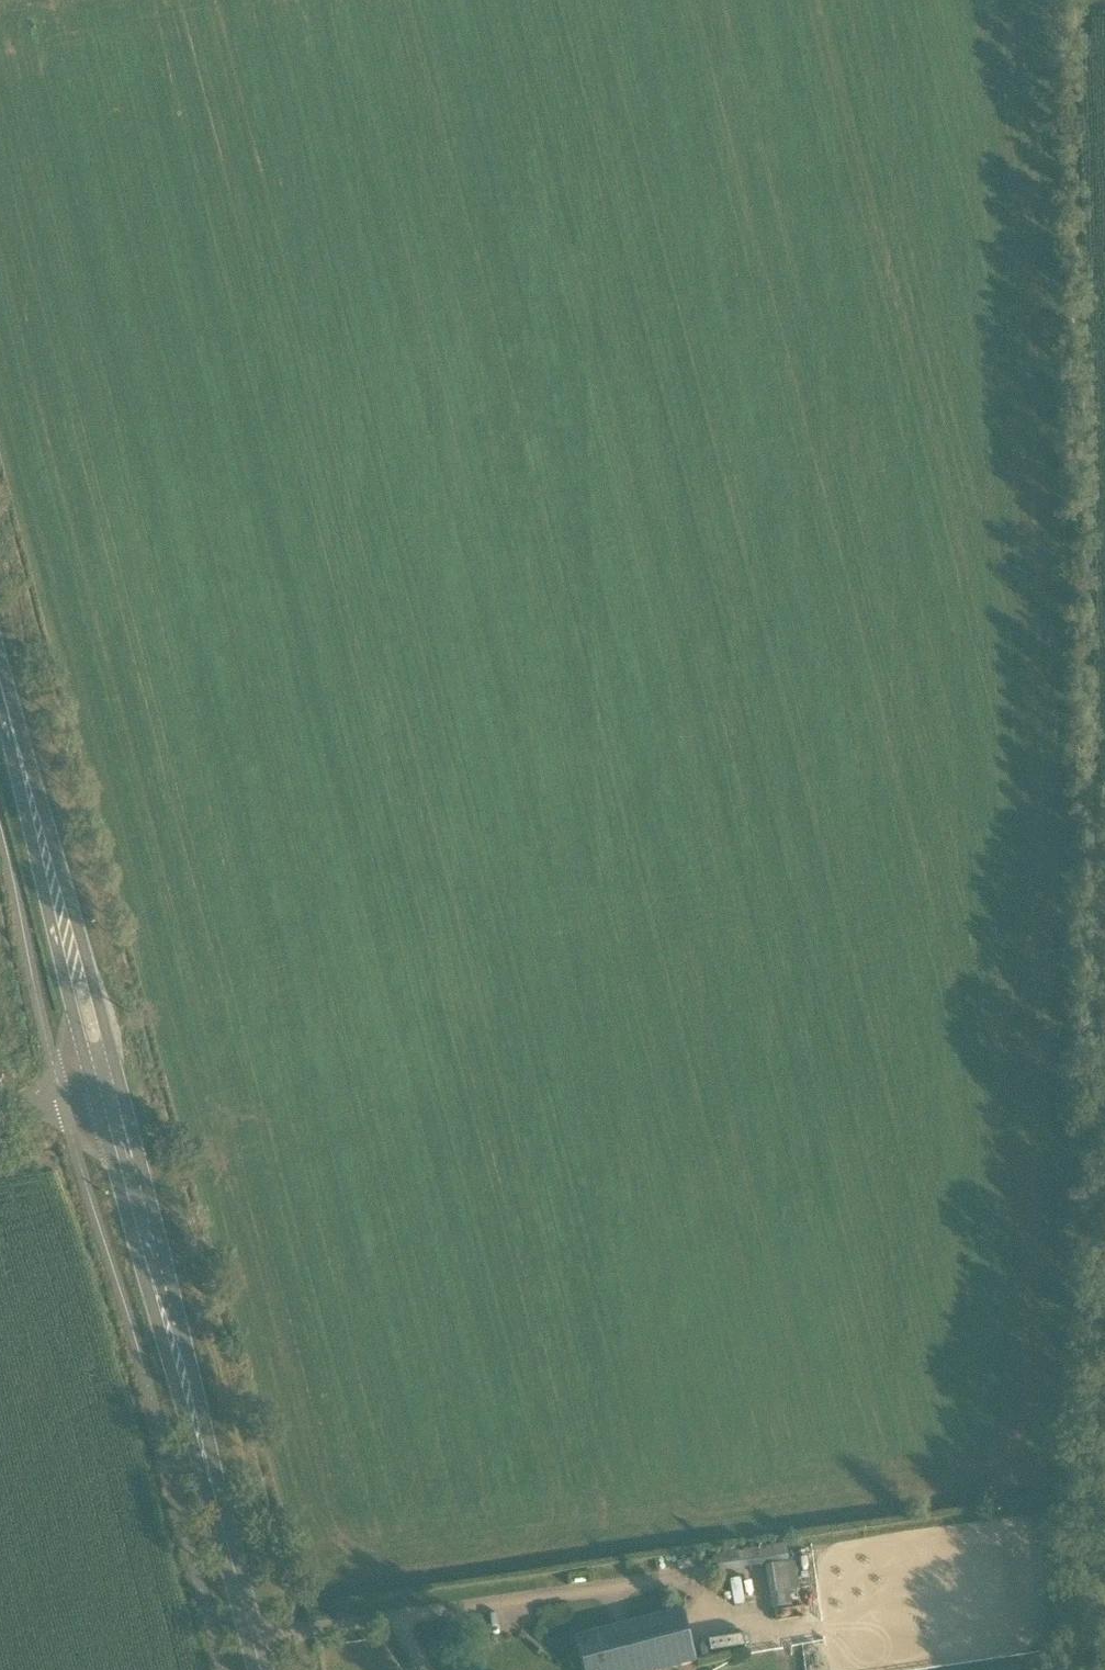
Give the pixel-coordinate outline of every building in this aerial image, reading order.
[(716,1556),(718,1573),(788,1563),(786,1547),(716,1556)] [(681,1609),(574,1638),(583,1669),(667,1669),(695,1663),(681,1609)]
